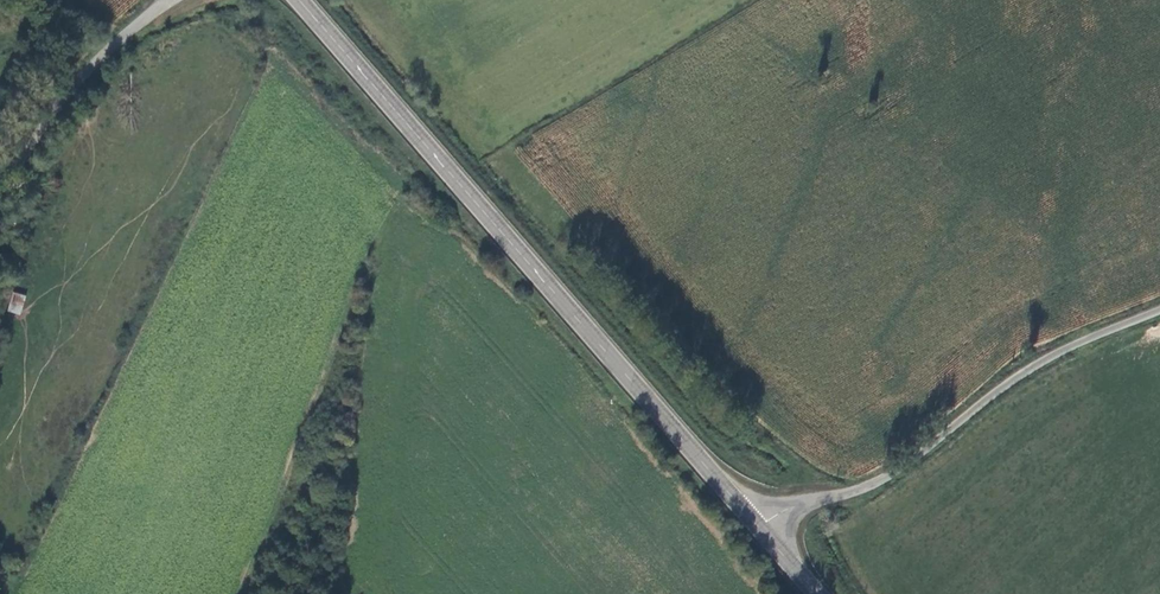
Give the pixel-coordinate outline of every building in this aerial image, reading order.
[(7,289),(2,310),(8,311),(12,290),(7,289)] [(20,315),(26,295),(13,291),(6,311),(20,315)]
